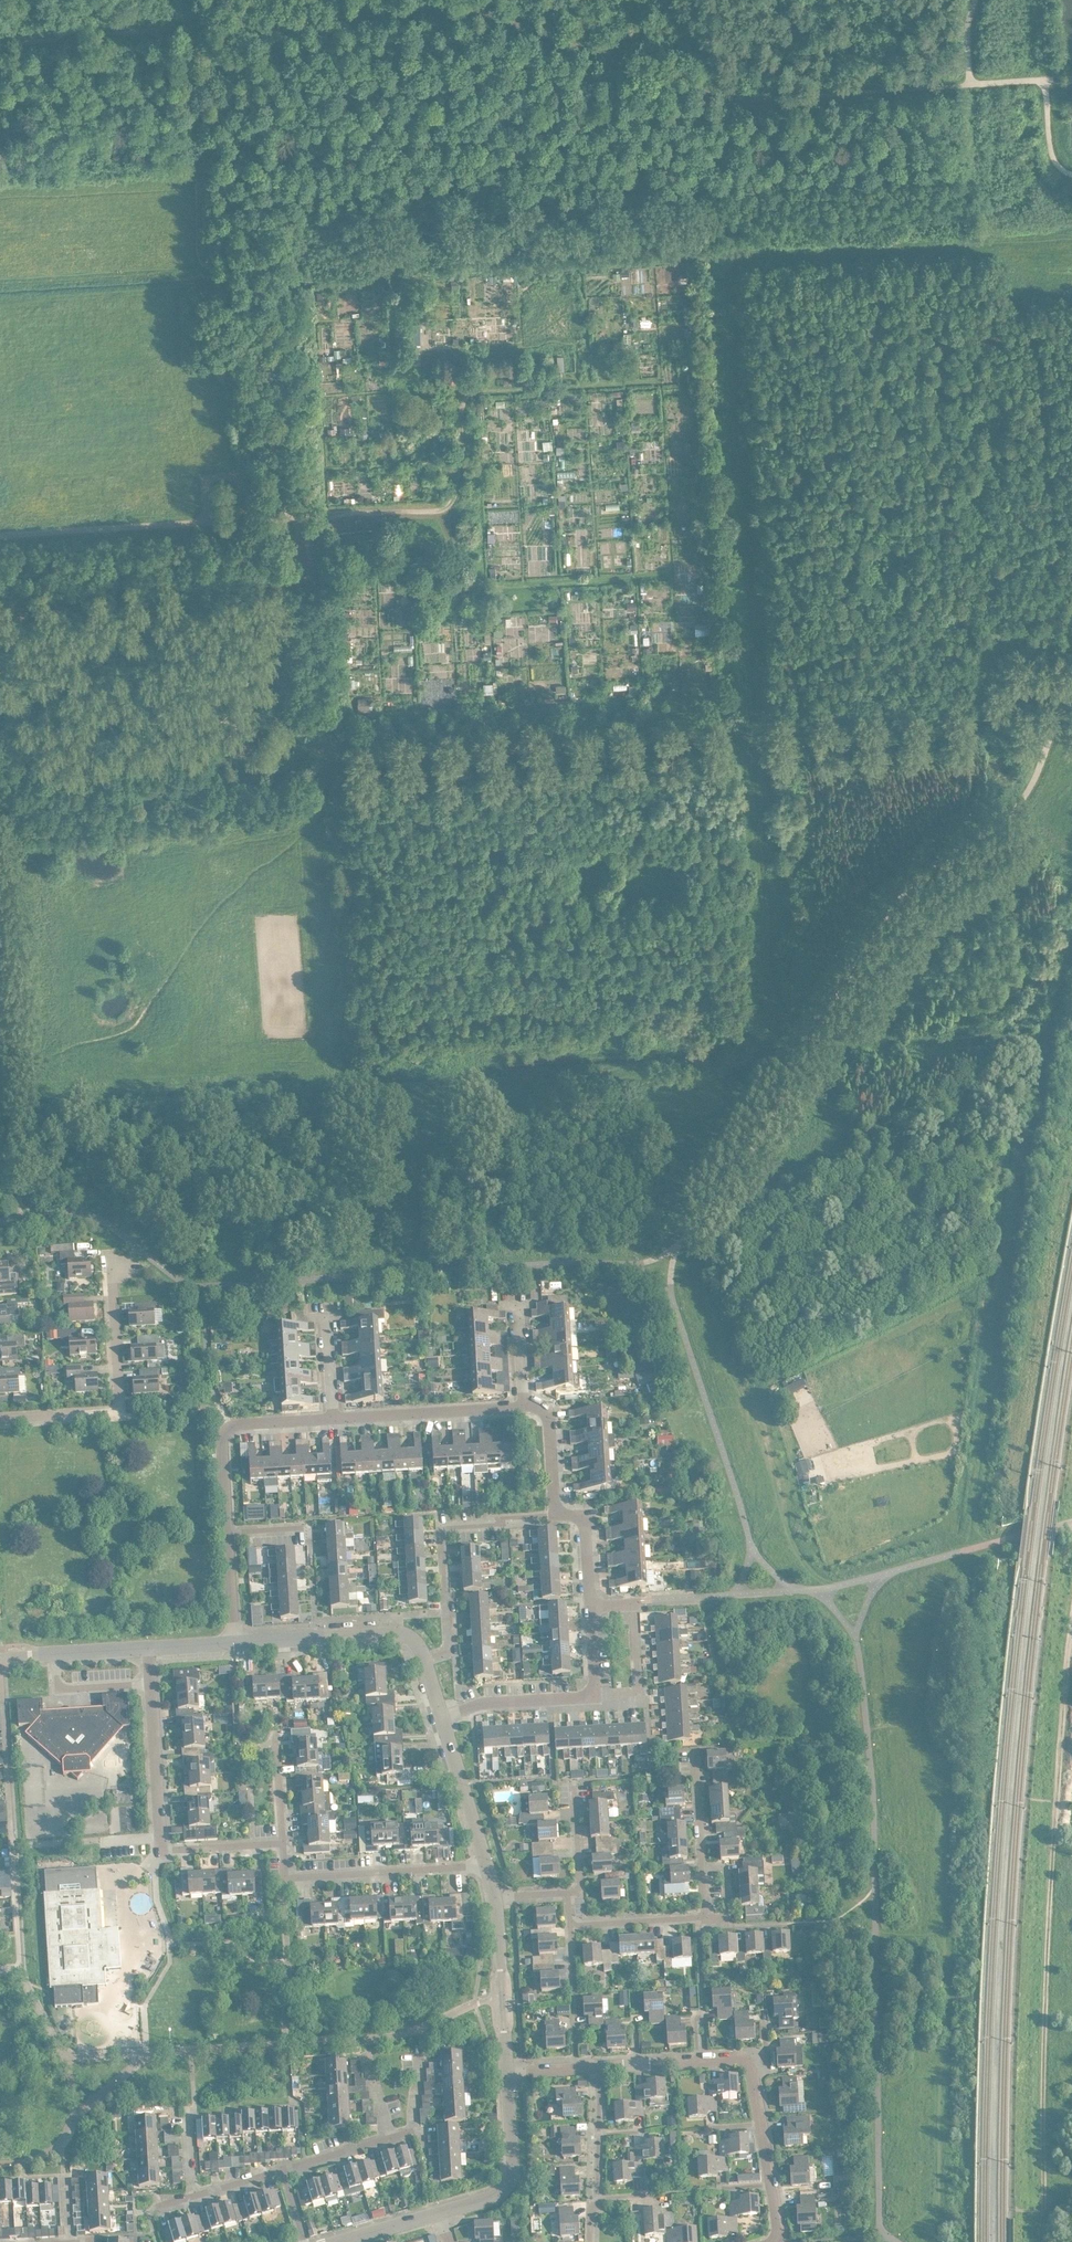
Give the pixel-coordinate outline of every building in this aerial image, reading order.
[(416,349),(418,374),(424,374),(422,349),(416,349)] [(78,1242),(54,1244),(54,1251),(63,1250),(77,1249),(78,1249),(78,1242)] [(81,1260),(78,1257),(77,1249),(63,1250),(64,1263),(72,1262),(73,1276),(95,1275),(94,1265),(84,1256),(81,1260)] [(1,1293),(21,1292),(20,1271),(13,1272),(12,1261),(0,1262),(0,1279),(5,1279),(6,1286),(1,1286),(1,1293)] [(72,1303),(73,1320),(97,1318),(96,1300),(87,1301),(86,1293),(67,1294),(68,1303),(72,1303)] [(553,1314),(554,1321),(573,1320),(572,1307),(572,1306),(571,1295),(554,1296),(554,1301),(540,1302),(541,1308),(535,1308),(535,1315),(553,1314)] [(13,1323),(12,1311),(22,1311),(21,1302),(19,1302),(19,1300),(13,1301),(13,1302),(0,1303),(0,1324),(13,1323)] [(160,1308),(159,1300),(139,1302),(139,1309),(134,1309),(135,1324),(158,1322),(157,1308),(160,1308)] [(362,1326),(363,1333),(382,1332),(381,1318),(390,1318),(389,1308),(360,1310),(361,1319),(344,1320),(344,1327),(362,1326)] [(472,1312),(472,1326),(491,1325),(491,1318),(509,1317),(509,1310),(472,1312)] [(536,1329),(536,1336),(573,1333),(581,1333),(580,1320),(573,1320),(554,1321),(554,1328),(536,1329)] [(280,1324),(281,1338),(300,1337),(300,1330),(318,1328),(317,1322),(280,1324)] [(472,1326),(473,1339),(510,1337),(510,1331),(492,1332),(491,1325),(472,1326)] [(98,1334),(79,1336),(78,1328),(64,1329),(65,1346),(73,1345),(74,1354),(99,1352),(98,1334)] [(345,1341),(346,1347),(383,1345),(382,1332),(363,1333),(363,1340),(345,1341)] [(20,1357),(20,1345),(29,1344),(28,1333),(11,1334),(11,1342),(0,1343),(0,1359),(20,1357)] [(555,1341),(555,1348),(574,1347),(573,1333),(536,1336),(537,1342),(555,1341)] [(162,1343),(161,1334),(141,1335),(141,1344),(136,1344),(137,1359),(168,1357),(167,1342),(162,1343)] [(281,1338),(282,1351),(319,1349),(319,1343),(301,1344),(300,1337),(281,1338)] [(473,1339),(474,1353),(493,1351),(493,1344),(511,1343),(510,1337),(473,1339)] [(364,1352),(364,1359),(384,1358),(383,1345),(346,1347),(346,1353),(364,1352)] [(538,1356),(538,1362),(575,1360),(574,1347),(555,1348),(556,1355),(538,1356)] [(282,1351),(283,1364),(302,1363),(302,1356),(319,1355),(319,1349),(282,1351)] [(474,1353),(475,1366),(512,1364),(511,1357),(493,1359),(493,1351),(474,1353)] [(442,1356),(431,1357),(432,1368),(443,1367),(442,1356)] [(347,1367),(347,1374),(384,1371),(384,1358),(364,1359),(365,1366),(347,1367)] [(556,1367),(557,1374),(576,1373),(575,1360),(538,1362),(538,1368),(556,1367)] [(283,1364),(284,1378),(321,1375),(320,1369),(302,1370),(302,1363),(283,1364)] [(79,1379),(80,1389),(102,1388),(101,1371),(84,1372),(84,1364),(70,1365),(71,1379),(79,1379)] [(475,1366),(476,1379),(495,1378),(494,1371),(512,1370),(512,1364),(475,1366)] [(23,1366),(3,1367),(4,1376),(0,1376),(0,1391),(22,1389),(21,1375),(24,1375),(23,1366)] [(143,1368),(143,1376),(138,1376),(139,1391),(162,1389),(161,1375),(164,1375),(163,1367),(143,1368)] [(652,1368),(642,1372),(647,1384),(657,1380),(652,1368)] [(366,1379),(366,1386),(385,1385),(384,1371),(347,1374),(348,1380),(366,1379)] [(576,1373),(557,1374),(557,1381),(539,1382),(540,1389),(577,1387),(576,1373)] [(284,1378),(285,1391),(304,1390),(303,1383),(321,1381),(321,1375),(284,1378)] [(808,1376),(790,1386),(795,1397),(813,1387),(808,1376)] [(495,1378),(476,1379),(476,1393),(513,1391),(513,1384),(495,1385),(495,1378)] [(657,1380),(650,1383),(653,1392),(654,1391),(654,1393),(660,1390),(657,1380)] [(236,1381),(227,1382),(228,1391),(236,1390),(236,1381)] [(438,1381),(430,1382),(431,1391),(438,1390),(438,1381)] [(385,1385),(366,1386),(366,1393),(349,1394),(349,1401),(386,1398),(385,1385)] [(304,1390),(285,1391),(286,1411),(304,1410),(303,1404),(322,1402),(322,1396),(304,1397),(304,1390)] [(29,1394),(17,1395),(17,1402),(30,1402),(29,1394)] [(590,1415),(591,1422),(610,1421),(609,1407),(572,1409),(572,1416),(590,1415)] [(573,1430),(574,1436),(611,1434),(610,1421),(591,1422),(591,1429),(573,1430)] [(510,1444),(503,1444),(504,1463),(518,1463),(516,1426),(509,1426),(510,1444)] [(476,1446),(477,1465),(478,1472),(491,1471),(491,1468),(489,1427),(482,1428),(483,1446),(476,1446)] [(495,1427),(489,1427),(491,1468),(493,1467),(493,1471),(504,1470),(504,1463),(503,1444),(496,1445),(495,1427)] [(464,1466),(477,1465),(476,1446),(469,1446),(468,1428),(462,1429),(464,1466)] [(451,1467),(464,1466),(462,1429),(456,1429),(457,1447),(450,1448),(451,1467)] [(437,1468),(451,1467),(450,1448),(443,1448),(442,1430),(435,1431),(437,1468)] [(418,1450),(411,1450),(412,1469),(426,1468),(424,1431),(417,1432),(418,1450)] [(666,1434),(661,1434),(661,1444),(678,1443),(677,1434),(676,1434),(674,1431),(666,1431),(666,1434)] [(403,1432),(397,1433),(399,1470),(412,1469),(411,1450),(404,1450),(403,1432)] [(392,1451),(385,1452),(386,1471),(399,1470),(397,1433),(391,1433),(392,1451)] [(365,1453),(358,1453),(359,1472),(373,1471),(370,1434),(364,1435),(365,1453)] [(377,1434),(370,1434),(373,1471),(386,1471),(385,1452),(378,1452),(377,1434)] [(592,1441),(592,1448),(612,1447),(618,1447),(617,1434),(611,1434),(574,1436),(574,1442),(592,1441)] [(359,1472),(358,1453),(351,1454),(350,1436),(343,1436),(346,1473),(359,1472)] [(327,1455),(320,1456),(321,1475),(335,1474),(332,1437),(326,1437),(327,1455)] [(300,1457),(293,1457),(294,1476),(307,1475),(305,1438),(299,1439),(300,1457)] [(311,1438),(305,1438),(307,1475),(321,1475),(320,1456),(313,1456),(311,1438)] [(274,1458),(267,1459),(268,1478),(281,1477),(279,1440),(273,1440),(274,1458)] [(285,1440),(279,1440),(281,1477),(294,1476),(293,1457),(286,1458),(285,1440)] [(268,1478),(267,1459),(260,1459),(258,1441),(252,1442),(253,1456),(254,1479),(268,1478)] [(252,1442),(243,1442),(244,1456),(253,1456),(252,1442)] [(678,1444),(670,1444),(670,1452),(678,1452),(678,1444)] [(575,1457),(575,1463),(612,1461),(612,1447),(592,1448),(593,1456),(575,1457)] [(798,1463),(801,1470),(811,1467),(811,1466),(814,1465),(813,1461),(810,1462),(809,1459),(798,1463)] [(594,1468),(594,1475),(613,1474),(612,1461),(575,1463),(576,1469),(594,1468)] [(613,1474),(594,1475),(595,1482),(577,1483),(577,1490),(617,1488),(619,1483),(619,1478),(617,1474),(618,1474),(613,1474)] [(672,1484),(656,1485),(656,1493),(672,1492),(672,1484)] [(474,1494),(466,1495),(466,1507),(480,1507),(480,1506),(479,1490),(473,1490),(474,1494)] [(360,1501),(352,1501),(353,1514),(361,1513),(360,1501)] [(269,1504),(247,1504),(247,1519),(269,1518),(269,1504)] [(626,1512),(627,1519),(646,1518),(645,1504),(608,1506),(608,1513),(626,1512)] [(609,1527),(610,1533),(647,1531),(646,1518),(627,1519),(627,1526),(609,1527)] [(408,1526),(408,1533),(408,1534),(426,1533),(425,1519),(408,1520),(399,1520),(399,1526),(408,1526)] [(330,1525),(330,1538),(348,1537),(348,1538),(357,1537),(357,1532),(348,1532),(347,1524),(346,1524),(331,1524),(330,1525)] [(706,1526),(699,1527),(699,1538),(709,1538),(708,1526),(706,1526)] [(542,1535),(543,1543),(543,1544),(560,1542),(560,1529),(542,1530),(533,1530),(533,1536),(542,1535)] [(628,1538),(628,1545),(647,1544),(647,1531),(610,1533),(610,1539),(628,1538)] [(409,1539),(409,1547),(427,1546),(426,1533),(408,1534),(408,1533),(399,1534),(400,1540),(409,1539)] [(330,1538),(331,1552),(349,1551),(358,1551),(358,1545),(349,1545),(348,1538),(348,1537),(330,1538)] [(543,1549),(543,1557),(561,1556),(560,1542),(543,1544),(543,1543),(534,1544),(534,1549),(543,1549)] [(611,1553),(611,1559),(648,1557),(647,1544),(628,1545),(629,1552),(611,1553)] [(409,1552),(410,1560),(410,1561),(428,1560),(427,1546),(409,1547),(400,1547),(401,1553),(409,1552)] [(465,1548),(466,1562),(483,1561),(492,1561),(492,1555),(483,1555),(482,1547),(465,1548)] [(280,1554),(281,1562),(281,1563),(299,1562),(298,1548),(281,1549),(271,1549),(272,1555),(280,1554)] [(331,1552),(332,1565),(350,1564),(350,1565),(359,1564),(358,1558),(350,1559),(349,1551),(331,1552)] [(713,1555),(703,1555),(704,1567),(717,1566),(720,1566),(719,1554),(713,1555)] [(544,1562),(544,1570),(562,1569),(561,1556),(543,1557),(535,1557),(535,1563),(544,1562)] [(629,1564),(630,1571),(649,1570),(648,1557),(611,1559),(611,1565),(629,1564)] [(410,1566),(411,1574),(428,1573),(428,1560),(410,1561),(410,1560),(401,1561),(401,1566),(410,1566)] [(466,1562),(466,1575),(484,1574),(484,1575),(493,1574),(493,1568),(484,1569),(483,1561),(466,1562)] [(281,1568),(282,1576),(299,1575),(299,1562),(281,1563),(281,1562),(272,1563),(272,1568),(281,1568)] [(332,1565),(333,1579),(351,1578),(360,1577),(359,1572),(350,1572),(350,1565),(350,1564),(332,1565)] [(545,1576),(545,1584),(563,1583),(562,1569),(544,1570),(535,1571),(536,1576),(545,1576)] [(703,1569),(694,1569),(695,1586),(704,1585),(703,1569)] [(649,1570),(630,1571),(630,1578),(612,1580),(613,1586),(650,1584),(649,1570)] [(411,1579),(411,1587),(411,1588),(429,1587),(428,1573),(411,1574),(402,1574),(402,1580),(411,1579)] [(484,1574),(466,1575),(467,1589),(484,1588),(494,1588),(493,1582),(485,1582),(484,1575),(484,1574)] [(282,1581),(282,1589),(282,1590),(300,1589),(299,1575),(282,1576),(273,1576),(273,1582),(282,1581)] [(333,1579),(334,1592),(351,1591),(352,1591),(360,1591),(360,1585),(351,1586),(351,1578),(333,1579)] [(545,1584),(530,1584),(529,1584),(529,1590),(545,1589),(546,1598),(564,1597),(563,1583),(545,1584)] [(411,1588),(411,1587),(403,1588),(403,1593),(412,1593),(412,1602),(430,1600),(429,1587),(411,1588)] [(283,1595),(283,1603),(301,1602),(300,1589),(282,1590),(282,1589),(274,1590),(274,1595),(283,1595)] [(351,1591),(334,1592),(334,1606),(352,1605),(361,1605),(361,1599),(352,1599),(352,1591),(351,1591)] [(473,1595),(474,1609),(492,1608),(501,1608),(500,1602),(492,1603),(491,1594),(473,1595)] [(391,1598),(383,1598),(383,1610),(391,1609),(391,1598)] [(283,1603),(274,1603),(275,1609),(284,1608),(284,1617),(302,1616),(301,1602),(283,1603)] [(543,1605),(544,1618),(553,1617),(553,1618),(571,1617),(570,1603),(553,1604),(543,1605)] [(690,1607),(677,1608),(678,1616),(679,1616),(679,1615),(690,1615),(690,1607)] [(474,1609),(475,1623),(493,1621),(493,1622),(501,1621),(501,1616),(492,1616),(492,1608),(474,1609)] [(655,1630),(660,1630),(681,1628),(680,1621),(690,1621),(690,1615),(679,1615),(679,1616),(678,1616),(659,1617),(660,1625),(654,1625),(655,1630)] [(553,1623),(554,1631),(571,1630),(571,1617),(553,1618),(553,1617),(544,1618),(544,1624),(553,1623)] [(475,1623),(476,1636),(493,1635),(502,1635),(502,1629),(493,1630),(493,1622),(493,1621),(475,1623)] [(655,1643),(661,1643),(682,1641),(681,1634),(691,1634),(691,1627),(681,1628),(660,1630),(660,1638),(655,1638),(655,1643)] [(554,1636),(554,1644),(554,1645),(572,1644),(571,1630),(554,1631),(545,1631),(545,1637),(554,1636)] [(476,1636),(476,1649),(494,1648),(494,1649),(503,1648),(503,1643),(494,1643),(493,1635),(476,1636)] [(656,1656),(661,1656),(661,1655),(682,1654),(682,1647),(692,1646),(692,1640),(682,1641),(661,1643),(661,1651),(656,1651),(656,1656)] [(555,1650),(555,1658),(573,1657),(572,1644),(554,1645),(554,1644),(545,1645),(546,1650),(555,1650)] [(476,1649),(477,1663),(495,1662),(504,1662),(503,1656),(495,1657),(494,1649),(494,1648),(476,1649)] [(657,1669),(662,1669),(662,1668),(683,1667),(683,1666),(683,1660),(693,1659),(692,1653),(682,1654),(661,1655),(661,1656),(662,1663),(657,1664),(657,1669)] [(555,1658),(546,1658),(547,1664),(555,1663),(556,1672),(565,1671),(574,1671),(573,1657),(555,1658)] [(716,1657),(706,1657),(707,1665),(716,1665),(716,1657)] [(367,1670),(368,1683),(389,1682),(388,1669),(390,1669),(390,1661),(372,1662),(373,1670),(367,1670)] [(495,1662),(477,1663),(478,1677),(495,1676),(505,1675),(504,1670),(495,1670),(495,1662)] [(662,1668),(662,1669),(663,1676),(657,1676),(658,1682),(664,1682),(664,1681),(684,1680),(683,1673),(693,1672),(693,1671),(693,1666),(683,1666),(683,1667),(662,1668)] [(180,1683),(181,1695),(202,1694),(201,1681),(200,1681),(203,1679),(202,1671),(200,1669),(200,1667),(177,1668),(178,1683),(180,1683)] [(321,1677),(309,1678),(310,1699),(323,1698),(332,1697),(330,1671),(320,1672),(321,1677)] [(258,1699),(270,1698),(269,1677),(257,1678),(256,1672),(249,1673),(251,1699),(258,1698),(258,1699)] [(290,1696),(290,1697),(290,1700),(297,1699),(297,1700),(310,1699),(309,1678),(296,1679),(296,1673),(289,1674),(290,1691),(290,1696)] [(283,1697),(290,1697),(290,1696),(290,1691),(289,1674),(281,1674),(281,1676),(269,1677),(270,1698),(283,1697)] [(370,1703),(380,1702),(398,1701),(398,1693),(390,1694),(389,1682),(368,1683),(369,1696),(370,1703)] [(664,1701),(669,1701),(690,1700),(690,1699),(690,1692),(700,1692),(699,1686),(690,1686),(689,1686),(668,1688),(669,1696),(664,1696),(664,1701)] [(106,1694),(106,1705),(46,1709),(46,1698),(20,1700),(22,1724),(34,1723),(34,1726),(29,1732),(66,1765),(67,1773),(75,1772),(81,1778),(87,1771),(94,1771),(94,1763),(127,1725),(133,1725),(131,1693),(106,1694)] [(179,1707),(180,1715),(198,1714),(197,1707),(202,1706),(202,1694),(181,1695),(181,1707),(179,1707)] [(665,1714),(670,1714),(691,1712),(691,1705),(700,1705),(700,1699),(690,1699),(690,1700),(669,1701),(670,1709),(665,1709),(665,1714)] [(376,1709),(376,1722),(397,1721),(396,1708),(398,1708),(398,1701),(380,1702),(381,1709),(376,1709)] [(666,1727),(671,1727),(671,1726),(692,1725),(691,1718),(701,1717),(701,1711),(691,1712),(670,1714),(670,1722),(665,1722),(666,1727)] [(186,1722),(186,1734),(207,1733),(206,1720),(206,1713),(198,1714),(180,1715),(180,1723),(186,1722)] [(634,1717),(635,1723),(636,1744),(637,1744),(643,1743),(644,1753),(650,1753),(650,1742),(649,1742),(648,1722),(640,1722),(640,1717),(634,1717)] [(537,1718),(537,1723),(538,1723),(539,1744),(546,1744),(547,1754),(553,1753),(552,1743),(551,1723),(543,1723),(542,1718),(537,1718)] [(622,1718),(622,1723),(624,1744),(631,1744),(631,1754),(637,1754),(637,1744),(636,1744),(635,1723),(627,1723),(627,1718),(622,1718)] [(512,1720),(512,1725),(514,1746),(521,1745),(521,1755),(527,1755),(527,1745),(526,1745),(525,1724),(517,1724),(517,1719),(512,1720)] [(524,1719),(525,1724),(526,1745),(527,1745),(533,1745),(534,1755),(540,1754),(539,1744),(538,1723),(537,1723),(530,1724),(530,1719),(524,1719)] [(596,1720),(596,1725),(597,1725),(598,1746),(605,1746),(606,1755),(612,1755),(611,1745),(609,1724),(602,1725),(601,1719),(596,1720)] [(609,1719),(609,1724),(611,1745),(618,1745),(618,1755),(625,1754),(624,1744),(622,1723),(614,1724),(614,1719),(609,1719)] [(499,1720),(499,1726),(501,1747),(508,1746),(508,1756),(515,1756),(514,1746),(512,1725),(504,1725),(504,1720),(499,1720)] [(583,1721),(584,1726),(585,1747),(586,1747),(592,1746),(593,1756),(599,1756),(598,1746),(597,1725),(596,1725),(589,1725),(588,1720),(583,1721)] [(377,1735),(378,1742),(383,1741),(406,1740),(406,1732),(398,1733),(397,1721),(376,1722),(377,1735)] [(499,1726),(492,1726),(491,1721),(486,1721),(487,1747),(495,1747),(496,1757),(502,1757),(501,1747),(499,1726)] [(570,1721),(571,1726),(572,1747),(573,1747),(579,1747),(580,1757),(586,1757),(586,1747),(585,1747),(584,1726),(576,1726),(576,1721),(570,1721)] [(571,1726),(563,1727),(563,1722),(557,1722),(558,1728),(559,1748),(567,1748),(567,1758),(573,1757),(573,1747),(572,1747),(571,1726)] [(671,1726),(671,1727),(671,1734),(666,1735),(666,1740),(672,1740),(672,1739),(693,1738),(692,1731),(702,1730),(702,1724),(692,1725),(671,1726)] [(299,1741),(300,1753),(321,1752),(319,1732),(314,1732),(314,1727),(296,1728),(297,1733),(296,1734),(297,1741),(299,1741)] [(185,1747),(186,1754),(203,1753),(203,1746),(208,1746),(207,1733),(186,1734),(187,1746),(185,1747)] [(379,1761),(384,1761),(405,1759),(404,1747),(407,1747),(406,1740),(383,1741),(378,1742),(379,1761)] [(716,1768),(716,1778),(737,1777),(736,1764),(732,1761),(728,1761),(728,1751),(710,1752),(711,1769),(716,1768)] [(192,1761),(192,1773),(213,1772),(213,1761),(215,1761),(217,1759),(216,1752),(203,1753),(186,1754),(186,1762),(192,1761)] [(298,1766),(299,1773),(322,1772),(321,1765),(321,1752),(300,1753),(300,1766),(298,1766)] [(405,1759),(384,1761),(385,1774),(390,1773),(391,1781),(414,1779),(414,1771),(406,1772),(405,1759)] [(305,1780),(305,1793),(326,1791),(325,1778),(325,1771),(322,1772),(299,1773),(299,1781),(305,1780)] [(188,1786),(188,1793),(206,1792),(206,1793),(214,1792),(214,1785),(213,1772),(192,1773),(193,1786),(188,1786)] [(773,1775),(774,1786),(783,1785),(785,1785),(784,1774),(781,1774),(773,1775)] [(713,1788),(714,1805),(731,1804),(730,1785),(737,1784),(737,1777),(716,1778),(717,1788),(713,1788)] [(547,1779),(535,1780),(535,1781),(536,1788),(536,1790),(548,1789),(547,1779)] [(662,1807),(663,1815),(683,1814),(683,1804),(687,1804),(686,1786),(668,1788),(670,1807),(662,1807)] [(443,1787),(440,1787),(441,1809),(450,1809),(443,1787)] [(650,1808),(648,1788),(640,1788),(641,1808),(650,1808)] [(368,1790),(361,1790),(361,1802),(369,1802),(368,1790)] [(304,1805),(304,1812),(327,1811),(331,1810),(331,1811),(334,1810),(333,1791),(326,1791),(305,1793),(306,1805),(304,1805)] [(592,1802),(593,1819),(611,1818),(610,1799),(617,1799),(616,1791),(596,1792),(596,1802),(592,1802)] [(191,1801),(192,1813),(212,1812),(212,1799),(206,1799),(206,1793),(206,1792),(188,1793),(189,1801),(191,1801)] [(9,1795),(2,1796),(3,1820),(10,1819),(9,1795)] [(527,1824),(541,1823),(547,1822),(547,1813),(551,1812),(550,1795),(532,1796),(533,1815),(526,1816),(527,1824)] [(720,1831),(727,1831),(740,1830),(740,1826),(739,1817),(736,1814),(732,1815),(731,1804),(714,1805),(715,1822),(719,1821),(720,1831)] [(310,1819),(311,1832),(332,1830),(331,1818),(331,1811),(331,1810),(327,1811),(304,1812),(305,1820),(310,1819)] [(212,1812),(192,1813),(192,1825),(187,1826),(188,1840),(221,1838),(220,1824),(213,1824),(212,1812)] [(671,1832),(672,1841),(689,1840),(688,1823),(684,1823),(683,1814),(663,1815),(664,1828),(668,1832),(671,1832)] [(780,1827),(789,1827),(788,1814),(779,1814),(780,1827)] [(359,1816),(349,1817),(350,1829),(360,1828),(359,1816)] [(519,1816),(508,1816),(509,1825),(520,1824),(519,1816)] [(599,1836),(599,1846),(620,1844),(619,1837),(612,1837),(611,1818),(593,1819),(594,1836),(599,1836)] [(10,1820),(2,1820),(2,1832),(11,1832),(10,1820)] [(535,1842),(535,1850),(556,1848),(555,1838),(560,1838),(559,1821),(547,1822),(541,1823),(542,1842),(535,1842)] [(400,1823),(387,1823),(389,1844),(401,1844),(401,1849),(409,1849),(408,1831),(407,1822),(400,1823)] [(389,1844),(387,1823),(374,1824),(362,1825),(362,1834),(368,1834),(369,1851),(377,1851),(376,1845),(389,1844)] [(439,1823),(427,1824),(428,1845),(440,1844),(440,1846),(453,1845),(452,1828),(447,1828),(447,1823),(439,1824),(439,1823)] [(414,1831),(408,1831),(409,1849),(416,1848),(416,1846),(428,1845),(427,1824),(414,1825),(414,1831)] [(727,1831),(727,1840),(723,1841),(724,1858),(742,1857),(741,1837),(748,1837),(747,1829),(740,1830),(727,1831)] [(332,1830),(311,1832),(312,1844),(306,1844),(307,1852),(333,1850),(333,1843),(332,1830)] [(627,1836),(619,1837),(620,1844),(628,1844),(627,1836)] [(666,1860),(666,1868),(673,1868),(673,1867),(687,1867),(687,1866),(686,1857),(690,1857),(689,1840),(672,1841),(673,1860),(666,1860)] [(597,1873),(608,1872),(614,1871),(613,1852),(620,1852),(620,1844),(599,1846),(600,1855),(596,1856),(597,1873)] [(556,1848),(535,1850),(536,1857),(543,1857),(544,1876),(562,1875),(561,1857),(557,1858),(556,1848)] [(743,1888),(761,1887),(768,1886),(766,1860),(746,1861),(746,1871),(742,1871),(743,1888)] [(225,1891),(225,1894),(233,1894),(245,1893),(244,1872),(232,1873),(231,1864),(224,1865),(225,1891)] [(218,1891),(225,1891),(224,1865),(216,1865),(217,1871),(204,1871),(206,1892),(218,1891)] [(53,1987),(54,1987),(57,1987),(58,2005),(102,2002),(101,1984),(108,1983),(109,1984),(109,1983),(108,1968),(124,1966),(123,1946),(115,1947),(114,1939),(110,1939),(109,1927),(106,1928),(105,1927),(104,1904),(104,1903),(103,1889),(103,1888),(102,1888),(101,1888),(99,1866),(48,1869),(49,1891),(48,1891),(47,1891),(47,1892),(48,1907),(48,1908),(50,1931),(49,1931),(50,1932),(51,1947),(50,1947),(51,1948),(52,1970),(52,1971),(53,1986),(53,1987)] [(673,1868),(666,1868),(668,1895),(693,1893),(691,1866),(687,1866),(687,1867),(673,1867),(673,1868)] [(193,1893),(206,1892),(204,1871),(192,1872),(192,1867),(184,1867),(186,1893),(193,1893)] [(256,1871),(244,1872),(245,1893),(258,1892),(265,1892),(264,1869),(256,1869),(256,1871)] [(608,1872),(609,1882),(604,1882),(605,1899),(623,1898),(622,1878),(629,1878),(629,1870),(614,1871),(608,1872)] [(14,1887),(5,1888),(5,1895),(14,1895),(14,1887)] [(761,1887),(743,1888),(744,1905),(749,1904),(749,1914),(770,1913),(769,1905),(766,1906),(766,1897),(764,1895),(761,1895),(761,1887)] [(436,1921),(446,1920),(445,1899),(433,1900),(432,1891),(425,1892),(427,1922),(427,1926),(436,1925),(436,1921)] [(419,1923),(427,1922),(425,1892),(417,1892),(418,1898),(406,1898),(407,1919),(419,1918),(419,1923)] [(445,1899),(446,1920),(455,1920),(455,1928),(467,1927),(466,1916),(466,1906),(465,1892),(457,1893),(457,1898),(445,1899)] [(387,1917),(387,1912),(386,1894),(378,1895),(378,1897),(366,1898),(367,1918),(380,1918),(380,1917),(387,1917)] [(394,1920),(407,1919),(406,1898),(393,1899),(393,1894),(386,1894),(387,1912),(394,1912),(394,1920)] [(357,1919),(367,1918),(366,1898),(354,1898),(354,1896),(346,1897),(347,1915),(348,1914),(348,1923),(348,1926),(357,1926),(357,1919)] [(341,1926),(348,1926),(348,1923),(348,1914),(347,1915),(346,1897),(339,1897),(339,1903),(327,1903),(328,1924),(339,1924),(340,1925),(341,1926)] [(315,1925),(328,1924),(327,1903),(315,1904),(314,1899),(307,1899),(307,1909),(300,1909),(300,1916),(305,1916),(306,1926),(315,1925)] [(473,1906),(466,1906),(466,1916),(469,1915),(474,1915),(474,1906),(473,1906)] [(273,1907),(264,1908),(265,1919),(274,1919),(273,1907)] [(534,1937),(541,1936),(555,1935),(554,1925),(558,1925),(557,1908),(540,1909),(541,1929),(534,1929),(534,1937)] [(775,1938),(766,1938),(766,1952),(767,1959),(774,1958),(774,1951),(793,1950),(792,1932),(775,1933),(775,1938)] [(749,1939),(739,1940),(740,1953),(740,1960),(748,1960),(747,1953),(766,1952),(766,1938),(766,1934),(749,1935),(749,1939)] [(535,1956),(536,1963),(556,1962),(556,1952),(560,1952),(559,1935),(555,1935),(541,1936),(543,1955),(535,1956)] [(656,1935),(639,1936),(640,1953),(659,1952),(660,1959),(667,1959),(666,1946),(667,1946),(666,1938),(656,1939),(656,1935)] [(613,1942),(613,1949),(614,1962),(622,1962),(621,1955),(640,1953),(639,1936),(622,1937),(623,1941),(613,1942)] [(739,1940),(739,1936),(722,1937),(722,1941),(712,1942),(714,1962),(721,1962),(721,1954),(740,1953),(739,1940)] [(676,1945),(667,1946),(666,1946),(667,1959),(667,1966),(675,1966),(675,1958),(694,1957),(693,1940),(676,1941),(676,1945)] [(613,1949),(604,1949),(603,1945),(586,1946),(587,1964),(607,1963),(607,1970),(615,1969),(614,1962),(613,1949)] [(476,1946),(466,1947),(467,1957),(477,1957),(476,1946)] [(410,1951),(409,1951),(409,1959),(422,1959),(422,1951),(418,1951),(418,1949),(410,1949),(410,1951)] [(556,1962),(536,1963),(536,1971),(544,1970),(545,1989),(562,1988),(561,1971),(557,1971),(556,1962)] [(810,1974),(803,1978),(807,1984),(813,1981),(810,1974)] [(721,2006),(722,2018),(735,2017),(733,1988),(715,1990),(716,2007),(721,2006)] [(653,2011),(653,2022),(667,2021),(666,2018),(665,1992),(647,1994),(648,2011),(653,2011)] [(592,2014),(593,2026),(606,2025),(604,1996),(587,1997),(588,2015),(592,2014)] [(777,1998),(778,2015),(782,2015),(783,2026),(796,2025),(794,1997),(787,1997),(777,1998)] [(756,2021),(751,2021),(751,2009),(737,2010),(739,2039),(757,2038),(756,2021)] [(688,2025),(683,2025),(683,2014),(669,2014),(671,2043),(689,2042),(688,2025)] [(627,2029),(623,2029),(622,2017),(609,2018),(611,2047),(628,2046),(627,2029)] [(548,2019),(550,2047),(567,2046),(566,2029),(562,2029),(561,2018),(548,2019)] [(718,2035),(712,2038),(716,2045),(721,2042),(718,2035)] [(784,2037),(784,2048),(780,2049),(781,2066),(798,2065),(797,2036),(784,2037)] [(654,2040),(645,2041),(645,2050),(654,2050),(654,2040)] [(444,2066),(444,2067),(465,2065),(464,2065),(463,2053),(464,2052),(459,2052),(458,2045),(443,2046),(444,2053),(443,2053),(443,2054),(444,2054),(445,2066),(444,2066)] [(329,2073),(329,2074),(350,2072),(349,2072),(348,2060),(349,2060),(349,2059),(328,2060),(328,2061),(329,2061),(329,2073)] [(445,2079),(445,2080),(466,2079),(466,2078),(465,2078),(464,2066),(465,2066),(465,2065),(444,2067),(445,2067),(446,2079),(445,2079)] [(834,2070),(823,2071),(824,2082),(835,2082),(834,2070)] [(330,2087),(351,2086),(350,2085),(349,2073),(350,2073),(350,2072),(329,2074),(330,2074),(330,2086),(330,2087)] [(710,2073),(702,2073),(703,2082),(710,2082),(710,2073)] [(712,2080),(713,2093),(741,2092),(740,2074),(723,2075),(723,2080),(712,2080)] [(786,2077),(787,2088),(782,2088),(783,2105),(801,2104),(799,2076),(786,2077)] [(446,2093),(467,2092),(467,2091),(466,2091),(465,2079),(466,2079),(445,2080),(446,2080),(447,2093),(446,2093)] [(639,2085),(640,2098),(668,2096),(667,2079),(650,2080),(650,2084),(639,2085)] [(331,2100),(351,2099),(351,2098),(351,2099),(350,2091),(369,2090),(369,2084),(351,2086),(330,2087),(331,2100)] [(578,2086),(559,2087),(559,2085),(558,2085),(559,2100),(560,2100),(566,2100),(567,2115),(584,2114),(583,2097),(579,2097),(578,2086)] [(447,2106),(468,2105),(467,2105),(466,2092),(467,2092),(446,2093),(447,2093),(448,2106),(447,2106)] [(709,2115),(709,2110),(720,2109),(719,2096),(691,2098),(692,2116),(709,2115)] [(331,2113),(332,2113),(352,2112),(351,2099),(331,2100),(332,2113),(331,2113)] [(636,2119),(636,2115),(647,2114),(646,2101),(618,2103),(618,2110),(619,2120),(636,2119)] [(468,2105),(447,2106),(447,2107),(448,2107),(449,2119),(448,2119),(448,2120),(469,2119),(469,2118),(468,2118),(467,2105),(468,2105)] [(285,2109),(284,2109),(286,2130),(286,2129),(298,2128),(298,2129),(299,2129),(299,2127),(298,2110),(298,2108),(297,2108),(297,2109),(285,2110),(285,2109)] [(271,2110),(272,2131),(273,2131),(273,2130),(285,2129),(285,2130),(286,2130),(284,2109),(284,2110),(271,2110)] [(258,2110),(258,2111),(259,2131),(272,2130),(272,2131),(271,2110),(258,2111),(258,2110)] [(244,2111),(245,2116),(246,2131),(259,2131),(258,2111),(257,2111),(258,2111),(245,2112),(245,2111),(244,2111)] [(732,2111),(722,2112),(723,2119),(732,2119),(736,2119),(736,2112),(732,2112),(732,2111)] [(352,2112),(332,2113),(332,2114),(333,2126),(332,2126),(332,2127),(353,2126),(353,2125),(352,2125),(352,2112)] [(791,2116),(791,2127),(787,2128),(788,2145),(806,2144),(805,2135),(813,2135),(812,2115),(791,2116)] [(139,2131),(160,2130),(160,2129),(159,2129),(158,2117),(159,2117),(159,2116),(138,2118),(139,2118),(139,2131)] [(219,2117),(218,2117),(220,2138),(220,2137),(232,2136),(232,2137),(233,2137),(232,2116),(231,2116),(231,2117),(219,2118),(219,2117)] [(232,2116),(233,2137),(233,2136),(246,2135),(246,2136),(246,2131),(245,2116),(232,2117),(232,2116)] [(220,2138),(218,2117),(218,2118),(206,2118),(205,2118),(206,2139),(207,2138),(219,2137),(219,2138),(220,2138)] [(560,2124),(554,2124),(554,2136),(565,2136),(564,2131),(560,2131),(560,2124)] [(441,2140),(462,2139),(462,2138),(461,2126),(461,2125),(441,2126),(441,2127),(442,2135),(439,2135),(439,2134),(431,2135),(431,2140),(439,2140),(442,2139),(441,2140)] [(582,2137),(578,2137),(577,2126),(564,2127),(564,2131),(565,2136),(566,2155),(583,2154),(582,2137)] [(140,2144),(160,2143),(159,2130),(160,2130),(139,2131),(139,2132),(140,2131),(140,2144)] [(720,2134),(712,2134),(712,2143),(721,2143),(720,2134)] [(722,2140),(723,2153),(752,2152),(751,2143),(750,2134),(733,2135),(734,2140),(722,2140)] [(442,2153),(463,2152),(463,2151),(462,2151),(462,2139),(441,2140),(442,2140),(443,2148),(439,2149),(439,2147),(432,2148),(432,2154),(440,2153),(443,2153),(442,2153)] [(638,2151),(638,2159),(667,2157),(665,2139),(648,2141),(649,2145),(637,2146),(638,2151)] [(140,2157),(140,2158),(161,2156),(160,2143),(140,2144),(140,2145),(141,2157),(140,2157)] [(397,2150),(403,2170),(404,2174),(407,2173),(408,2174),(409,2174),(413,2174),(414,2172),(414,2171),(417,2170),(416,2166),(416,2165),(422,2163),(418,2148),(411,2150),(410,2146),(409,2146),(410,2147),(397,2150)] [(385,2157),(379,2159),(383,2175),(390,2173),(390,2174),(391,2173),(390,2173),(402,2169),(402,2170),(403,2170),(397,2150),(396,2150),(397,2151),(385,2154),(385,2153),(384,2154),(385,2157)] [(220,2151),(213,2151),(213,2160),(221,2160),(220,2151)] [(638,2151),(630,2152),(631,2160),(638,2160),(638,2159),(638,2151)] [(443,2166),(464,2165),(463,2165),(462,2152),(463,2152),(442,2153),(443,2153),(444,2162),(440,2162),(440,2161),(433,2161),(433,2167),(441,2166),(444,2166),(443,2166)] [(797,2155),(798,2167),(794,2167),(795,2184),(812,2183),(810,2154),(797,2155)] [(141,2171),(162,2170),(162,2169),(161,2169),(161,2157),(161,2156),(140,2158),(141,2158),(142,2170),(141,2171)] [(719,2175),(719,2170),(731,2169),(730,2156),(701,2158),(702,2176),(719,2175)] [(360,2164),(365,2184),(366,2184),(366,2183),(378,2180),(379,2180),(377,2176),(383,2175),(379,2159),(373,2161),(373,2160),(372,2160),(372,2161),(360,2165),(360,2164)] [(635,2180),(634,2175),(646,2175),(645,2162),(616,2164),(617,2181),(635,2180)] [(348,2172),(342,2173),(346,2189),(352,2187),(352,2188),(353,2188),(353,2187),(365,2183),(365,2184),(360,2164),(359,2164),(359,2165),(348,2168),(347,2168),(348,2172)] [(464,2165),(443,2166),(443,2167),(444,2167),(444,2175),(441,2175),(441,2174),(433,2174),(434,2180),(441,2180),(441,2179),(445,2179),(444,2179),(444,2180),(465,2179),(465,2178),(464,2178),(463,2165),(464,2165)] [(563,2166),(565,2195),(583,2194),(581,2176),(577,2177),(576,2165),(563,2166)] [(162,2170),(141,2171),(142,2171),(143,2184),(142,2184),(163,2183),(163,2182),(162,2182),(161,2170),(162,2170)] [(323,2178),(322,2178),(328,2198),(329,2198),(328,2197),(340,2194),(341,2195),(341,2194),(340,2191),(346,2189),(342,2173),(336,2175),(335,2174),(335,2175),(323,2179),(323,2178)] [(850,2173),(836,2175),(837,2188),(851,2186),(850,2173)] [(90,2189),(111,2188),(110,2188),(110,2175),(110,2174),(89,2176),(90,2176),(91,2189),(90,2189)] [(328,2198),(322,2178),(322,2179),(310,2183),(310,2182),(309,2182),(310,2186),(304,2188),(308,2203),(315,2201),(315,2202),(316,2202),(316,2201),(328,2198)] [(15,2181),(16,2202),(17,2201),(16,2201),(29,2200),(28,2186),(29,2186),(28,2180),(28,2181),(15,2181)] [(2,2181),(3,2202),(16,2201),(16,2202),(15,2181),(14,2181),(15,2181),(2,2182),(2,2181)] [(41,2185),(29,2186),(28,2186),(29,2200),(29,2206),(30,2206),(30,2205),(43,2204),(43,2205),(42,2184),(41,2184),(41,2185)] [(42,2184),(43,2205),(43,2204),(56,2204),(55,2184),(54,2184),(42,2185),(42,2184)] [(419,2186),(408,2189),(411,2197),(421,2195),(419,2186)] [(91,2202),(91,2203),(112,2201),(111,2201),(110,2188),(111,2188),(90,2189),(90,2190),(91,2190),(92,2202),(91,2202)] [(260,2193),(265,2213),(266,2213),(266,2212),(278,2209),(278,2210),(278,2209),(277,2206),(284,2204),(279,2188),(273,2190),(272,2190),(260,2194),(260,2193)] [(304,2188),(300,2189),(301,2191),(304,2204),(308,2203),(304,2188)] [(248,2201),(242,2203),(246,2218),(252,2216),(252,2217),(253,2217),(253,2216),(265,2213),(260,2193),(259,2193),(259,2194),(247,2198),(247,2197),(246,2197),(248,2201)] [(805,2206),(800,2206),(801,2223),(804,2223),(804,2231),(819,2230),(819,2222),(817,2194),(804,2194),(805,2206)] [(732,2201),(733,2214),(762,2212),(761,2195),(744,2196),(744,2200),(732,2201)] [(410,2197),(404,2199),(406,2207),(412,2205),(410,2197)] [(92,2215),(92,2216),(113,2215),(113,2214),(112,2214),(111,2202),(112,2202),(112,2201),(91,2203),(92,2203),(93,2215),(92,2215)] [(222,2204),(221,2204),(227,2224),(228,2224),(227,2224),(239,2220),(240,2221),(240,2220),(246,2218),(242,2203),(236,2204),(234,2201),(222,2205),(222,2204)] [(209,2212),(203,2214),(208,2229),(214,2227),(214,2228),(215,2228),(215,2227),(227,2224),(221,2204),(221,2205),(209,2209),(209,2208),(208,2208),(209,2212)] [(562,2206),(564,2234),(582,2233),(581,2216),(576,2216),(575,2205),(562,2206)] [(381,2208),(374,2210),(376,2217),(383,2215),(381,2208)] [(668,2225),(676,2225),(675,2211),(664,2212),(664,2208),(647,2209),(648,2234),(668,2232),(668,2225)] [(184,2218),(184,2219),(190,2239),(190,2238),(202,2234),(202,2235),(203,2235),(202,2231),(208,2229),(203,2214),(197,2215),(196,2215),(197,2216),(185,2219),(184,2218)] [(113,2215),(92,2216),(93,2216),(93,2229),(114,2228),(114,2227),(113,2227),(112,2215),(113,2215)] [(349,2216),(344,2217),(346,2224),(355,2222),(353,2215),(349,2216)] [(543,2217),(534,2217),(534,2225),(543,2225),(543,2217)] [(730,2235),(729,2231),(741,2230),(740,2217),(711,2219),(712,2236),(730,2235)] [(316,2218),(309,2220),(312,2229),(319,2227),(316,2218)] [(184,2219),(172,2223),(172,2222),(171,2222),(171,2223),(165,2225),(170,2241),(175,2241),(177,2241),(178,2241),(177,2241),(189,2238),(190,2239),(184,2219)] [(495,2220),(478,2221),(479,2238),(483,2238),(484,2241),(497,2241),(495,2220)] [(670,2228),(671,2241),(682,2241),(700,2241),(699,2227),(670,2228)]
